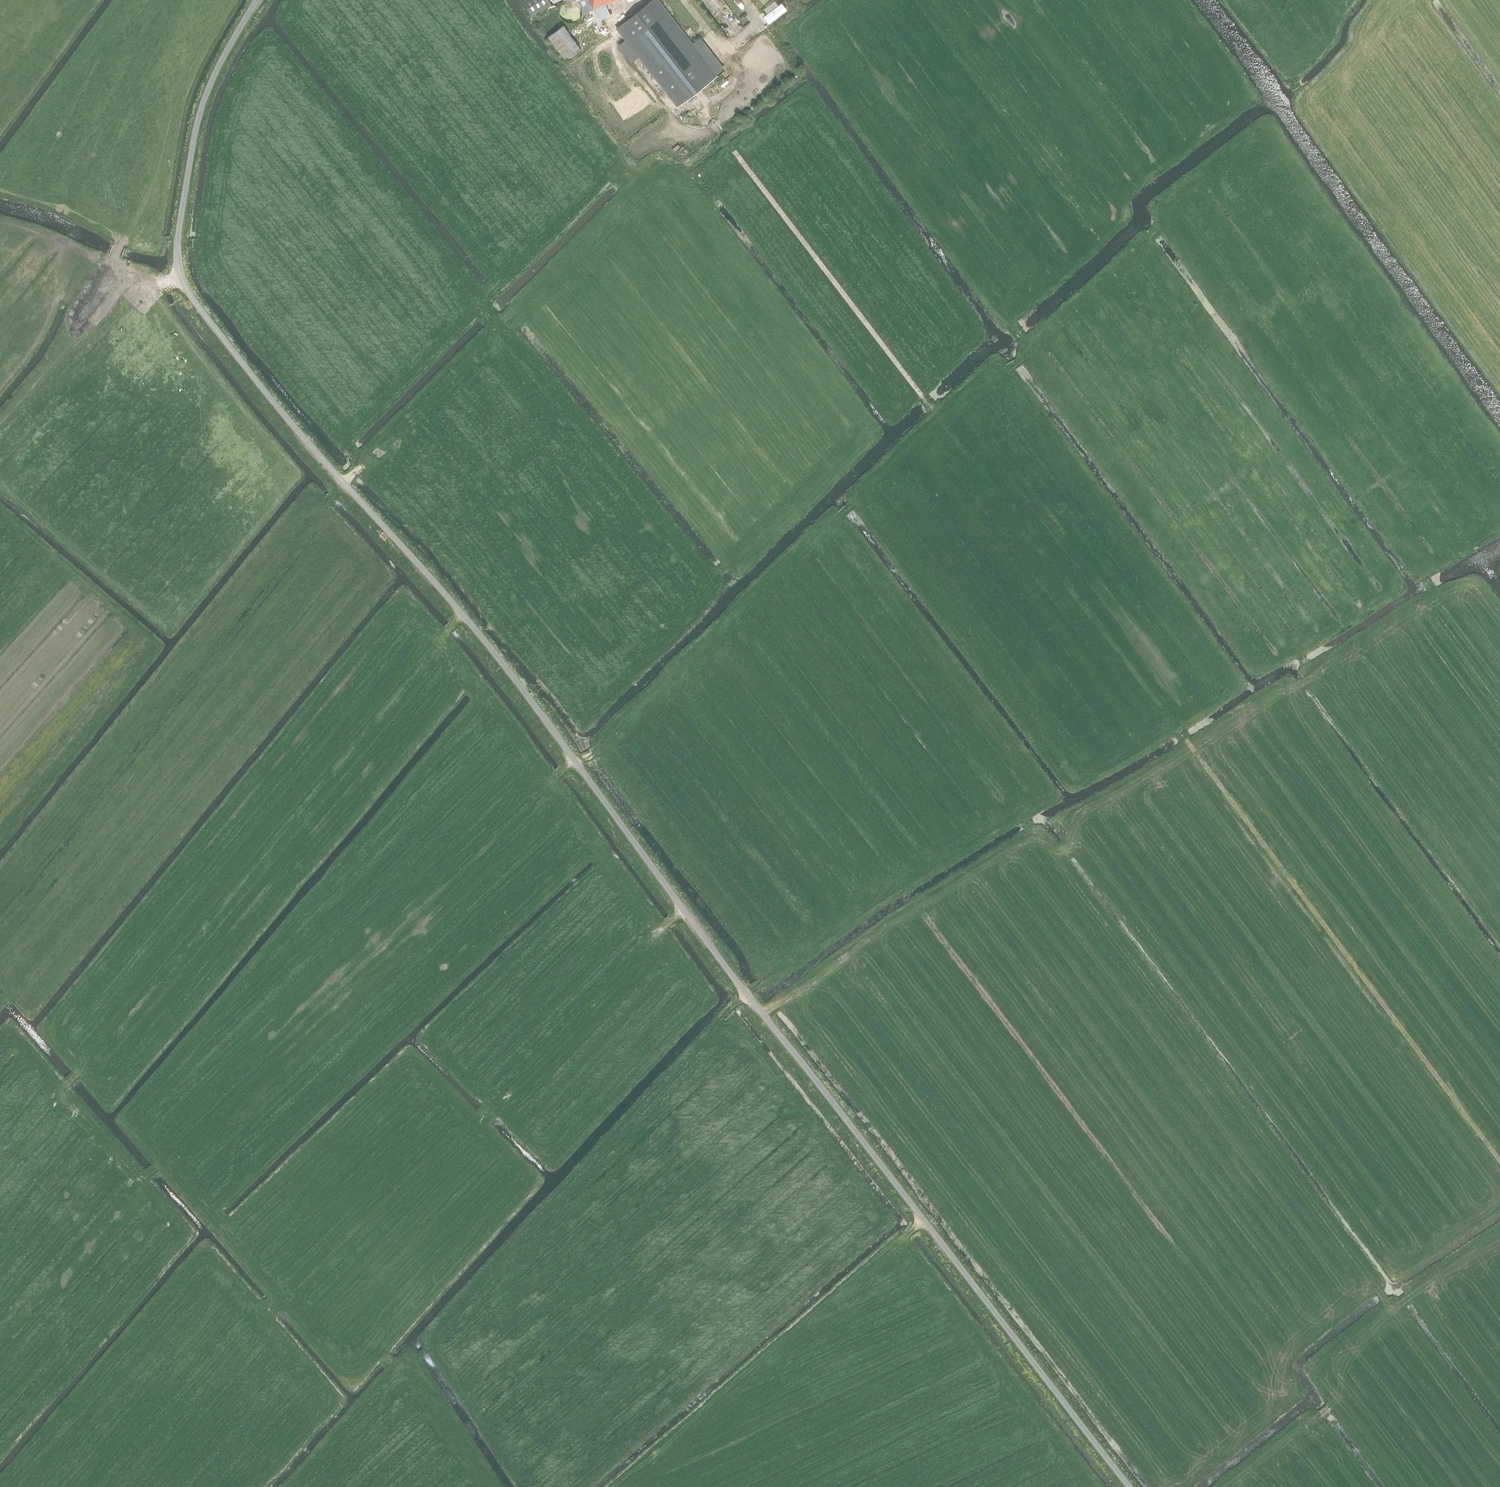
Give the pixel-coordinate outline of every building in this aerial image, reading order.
[(548,0),(529,0),(523,3),(531,16),(551,4),(548,0)] [(593,10),(597,8),(606,4),(605,3),(611,0),(612,2),(616,0),(589,0),(593,10)] [(616,28),(626,40),(639,57),(677,106),(717,75),(716,75),(692,44),(669,14),(665,9),(658,0),(652,0),(616,28)] [(765,13),(771,21),(784,11),(778,3),(765,13)] [(566,60),(581,48),(563,25),(548,37),(566,60)] [(769,45),(762,35),(752,43),(759,52),(769,45)] [(781,58),(771,66),(779,76),(788,69),(781,58)] [(760,74),(750,81),(758,92),(768,84),(760,74)] [(740,89),(730,97),(738,107),(748,100),(740,89)] [(719,105),(710,112),(717,123),(727,115),(719,105)] [(699,121),(689,128),(697,138),(707,131),(699,121)] [(678,136),(669,143),(677,154),(686,146),(678,136)] [(651,147),(643,137),(633,145),(640,155),(651,147)]
